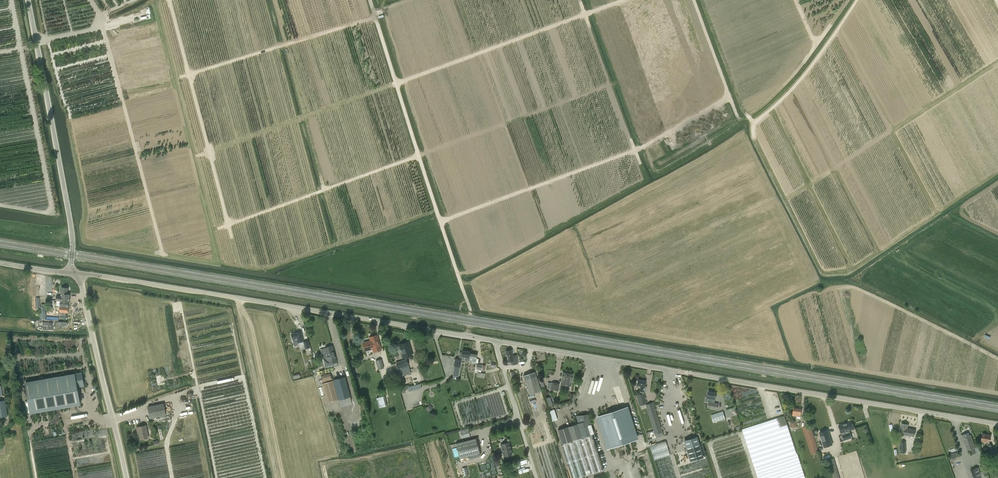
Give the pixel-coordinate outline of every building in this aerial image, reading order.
[(68,287),(61,287),(60,296),(55,295),(55,300),(60,301),(59,312),(67,313),(69,302),(70,294),(68,294),(68,287)] [(292,339),(294,347),(299,346),(298,342),(303,341),(301,331),(295,333),(291,334),(292,339)] [(373,352),(381,350),(377,335),(369,337),(370,341),(363,342),(365,351),(372,349),(373,352)] [(408,342),(399,344),(403,358),(412,356),(408,342)] [(325,348),(327,356),(321,357),(321,356),(318,357),(320,367),(325,365),(329,364),(337,362),(332,346),(325,348)] [(465,360),(468,360),(469,353),(470,353),(470,352),(462,350),(462,352),(460,352),(459,358),(455,358),(454,366),(460,367),(461,362),(465,362),(465,360)] [(511,350),(506,351),(507,362),(508,361),(508,365),(518,364),(516,355),(512,356),(511,350)] [(476,354),(470,353),(469,353),(468,360),(472,361),(472,363),(475,364),(476,354)] [(381,359),(376,360),(378,370),(384,368),(381,359)] [(398,369),(400,376),(411,373),(408,366),(409,366),(407,359),(396,362),(398,369)] [(535,372),(523,376),(529,395),(541,391),(535,372)] [(571,386),(573,374),(563,372),(561,384),(571,386)] [(31,413),(80,404),(77,386),(84,385),(82,373),(25,383),(31,413)] [(332,381),(332,380),(330,373),(321,375),(323,383),(322,383),(327,402),(339,399),(340,407),(352,404),(350,396),(345,377),(333,380),(332,381)] [(598,393),(604,376),(601,375),(595,392),(598,393)] [(643,393),(643,391),(645,391),(646,386),(644,386),(645,381),(638,380),(637,385),(640,386),(640,390),(640,392),(643,393)] [(558,391),(560,383),(551,382),(550,390),(558,391)] [(711,398),(710,402),(709,402),(708,408),(717,410),(718,403),(714,403),(715,399),(716,393),(708,391),(707,398),(711,398)] [(420,392),(411,394),(415,407),(424,405),(420,392)] [(643,393),(636,395),(640,406),(647,403),(643,393)] [(376,398),(378,408),(387,406),(384,396),(376,398)] [(662,432),(653,402),(645,405),(655,434),(662,432)] [(163,403),(147,406),(150,419),(166,415),(163,403)] [(606,449),(638,439),(627,407),(596,417),(606,449)] [(802,409),(794,408),(792,416),(797,416),(797,418),(800,418),(802,409)] [(548,411),(551,421),(557,419),(554,409),(548,411)] [(711,415),(713,422),(725,419),(723,411),(711,415)] [(65,423),(82,421),(82,415),(65,417),(65,423)] [(675,415),(663,419),(668,433),(679,429),(675,415)] [(581,422),(558,430),(563,444),(592,435),(589,425),(591,424),(588,417),(587,416),(585,416),(583,416),(583,417),(580,418),(580,420),(581,422)] [(804,477),(805,477),(797,453),(796,453),(787,425),(784,416),(742,429),(758,477),(804,477)] [(791,427),(796,425),(794,417),(788,419),(791,427)] [(825,421),(817,423),(822,439),(829,438),(825,421)] [(852,438),(849,430),(854,428),(852,423),(846,425),(845,423),(839,425),(841,432),(844,440),(852,438)] [(900,431),(901,432),(900,434),(914,436),(915,430),(907,428),(908,424),(901,423),(900,431)] [(148,438),(146,425),(136,427),(137,433),(139,432),(140,439),(148,438)] [(819,452),(810,425),(802,427),(811,454),(819,452)] [(653,430),(646,432),(649,440),(656,437),(653,430)] [(975,447),(972,438),(971,438),(970,436),(968,432),(962,435),(966,446),(967,446),(968,450),(971,449),(973,454),(979,452),(978,447),(975,448),(975,447)] [(982,433),(981,441),(986,442),(988,445),(990,452),(994,451),(992,444),(990,444),(990,442),(991,434),(982,433)] [(563,444),(561,445),(572,477),(577,477),(603,470),(592,435),(563,444)] [(476,438),(456,443),(460,458),(479,453),(476,438)] [(696,438),(685,441),(690,460),(702,457),(696,438)] [(666,440),(651,444),(660,477),(677,477),(666,440)] [(504,457),(507,456),(512,455),(509,442),(501,445),(504,457)] [(833,458),(829,459),(835,477),(839,477),(833,458)] [(982,477),(978,467),(970,470),(973,477),(982,477)]
